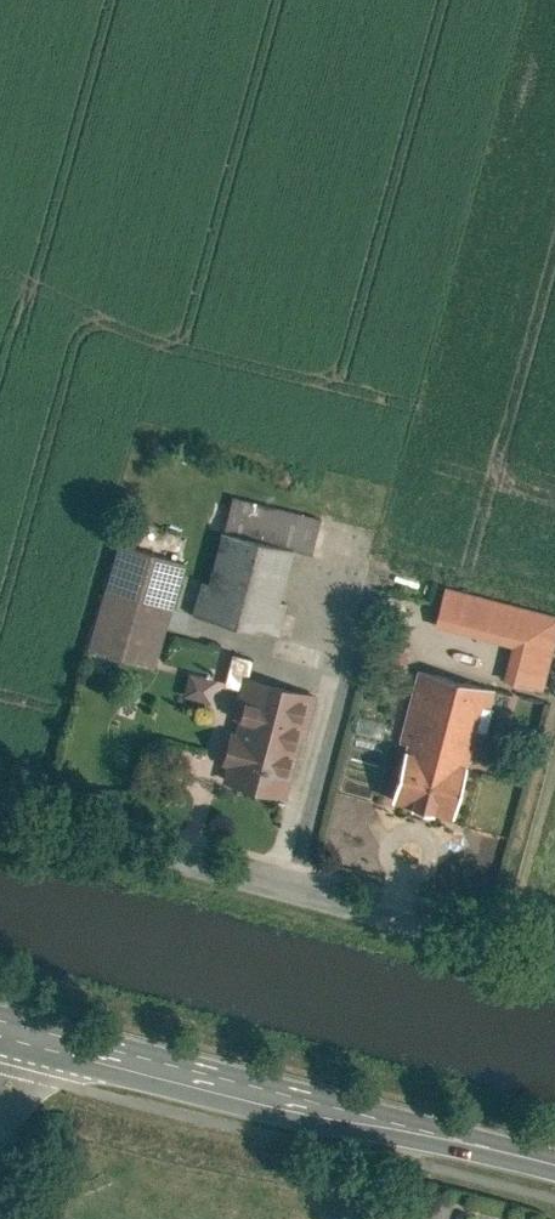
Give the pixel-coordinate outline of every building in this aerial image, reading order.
[(316,547),(324,515),(240,493),(231,525),(301,543),(316,547)] [(301,543),(231,525),(217,579),(210,578),(203,608),(279,628),(301,543)] [(188,556),(124,539),(97,644),(160,661),(188,556)] [(453,582),(443,621),(521,641),(511,678),(548,687),(554,661),(554,609),(453,582)] [(498,683),(425,666),(394,796),(467,813),(498,683)] [(182,693),(210,701),(217,677),(188,669),(182,693)] [(318,690),(252,672),(224,776),(291,794),(318,690)]
